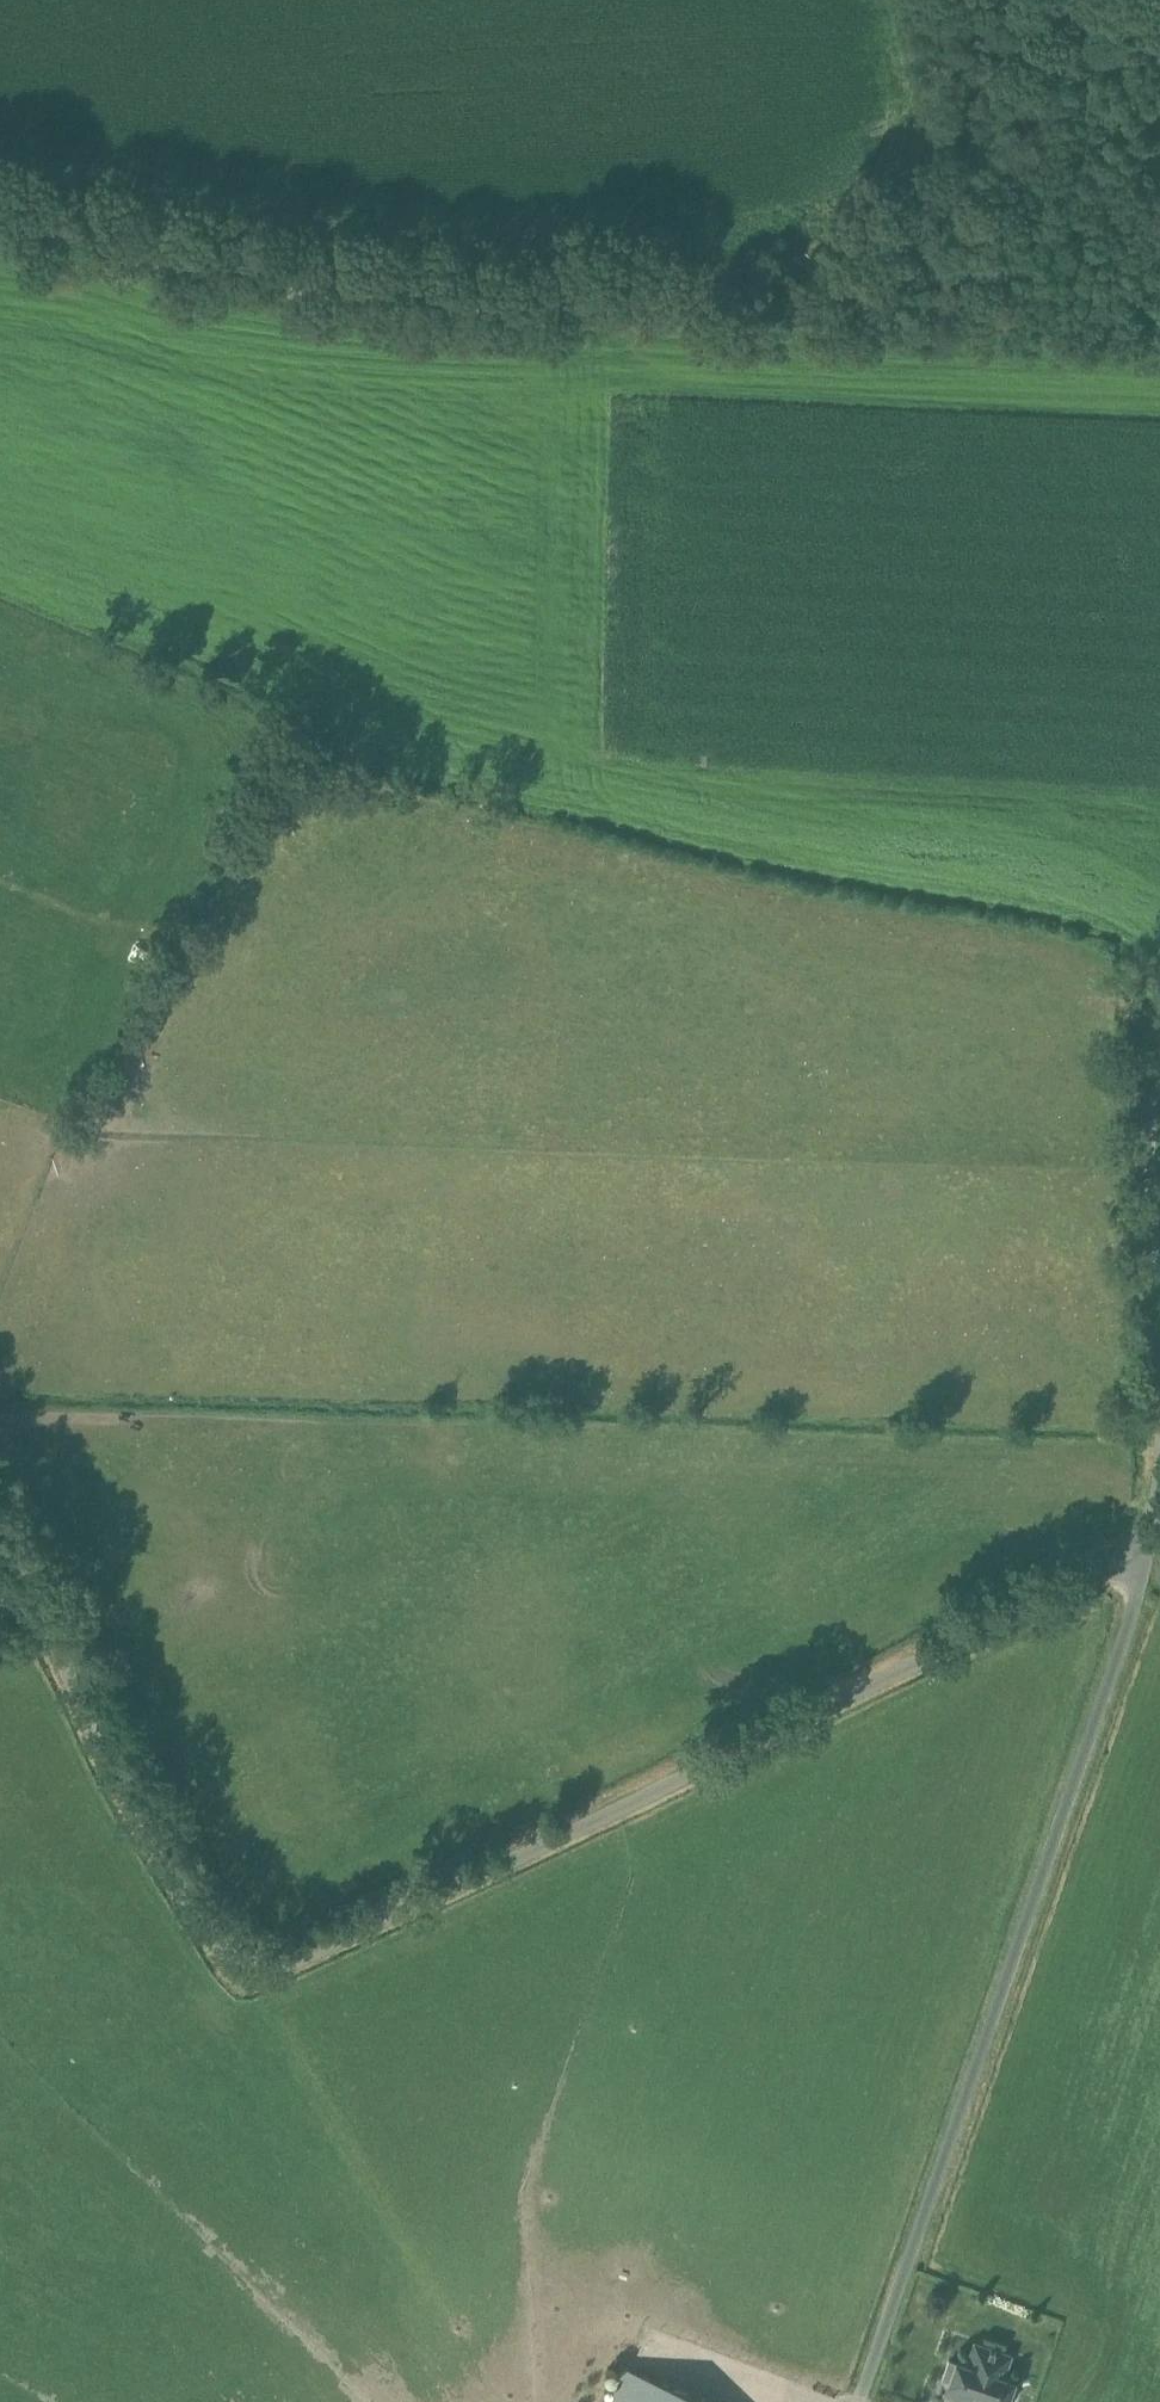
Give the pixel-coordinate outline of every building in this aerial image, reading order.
[(1013,2381),(1002,2377),(1010,2355),(975,2343),(968,2366),(957,2362),(957,2363),(949,2360),(943,2378),(950,2381),(947,2391),(977,2401),(1006,2401),(1013,2381)] [(614,2401),(715,2401),(627,2368),(614,2401)]
